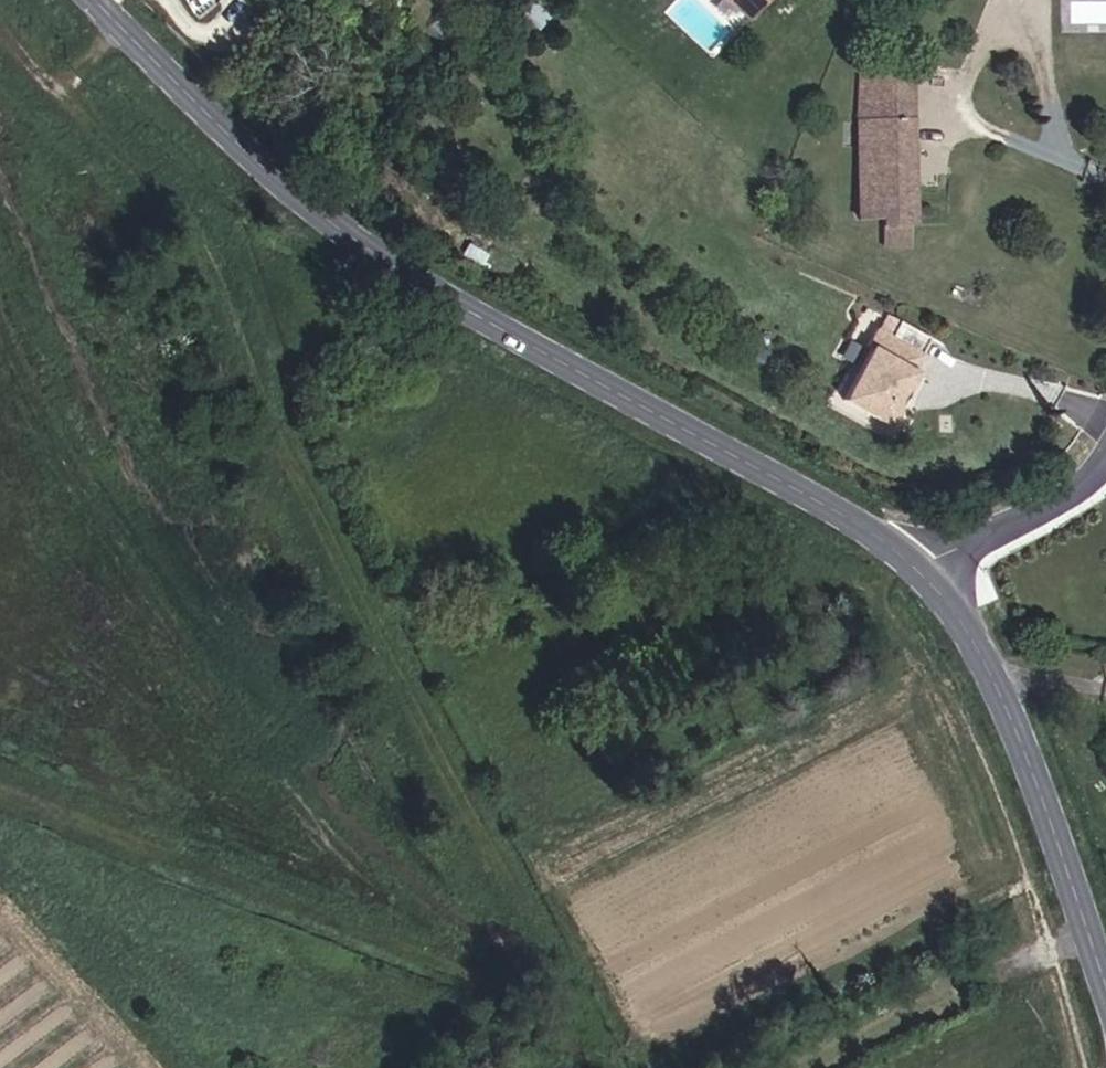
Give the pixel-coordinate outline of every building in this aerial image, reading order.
[(778,0),(737,0),(739,1),(736,5),(760,24),(778,0)] [(907,232),(917,232),(911,58),(849,60),(854,224),(878,224),(879,253),(907,252),(907,232)] [(889,330),(899,338),(913,322),(903,314),(889,330)] [(923,373),(877,346),(849,402),(896,428),(923,373)]
